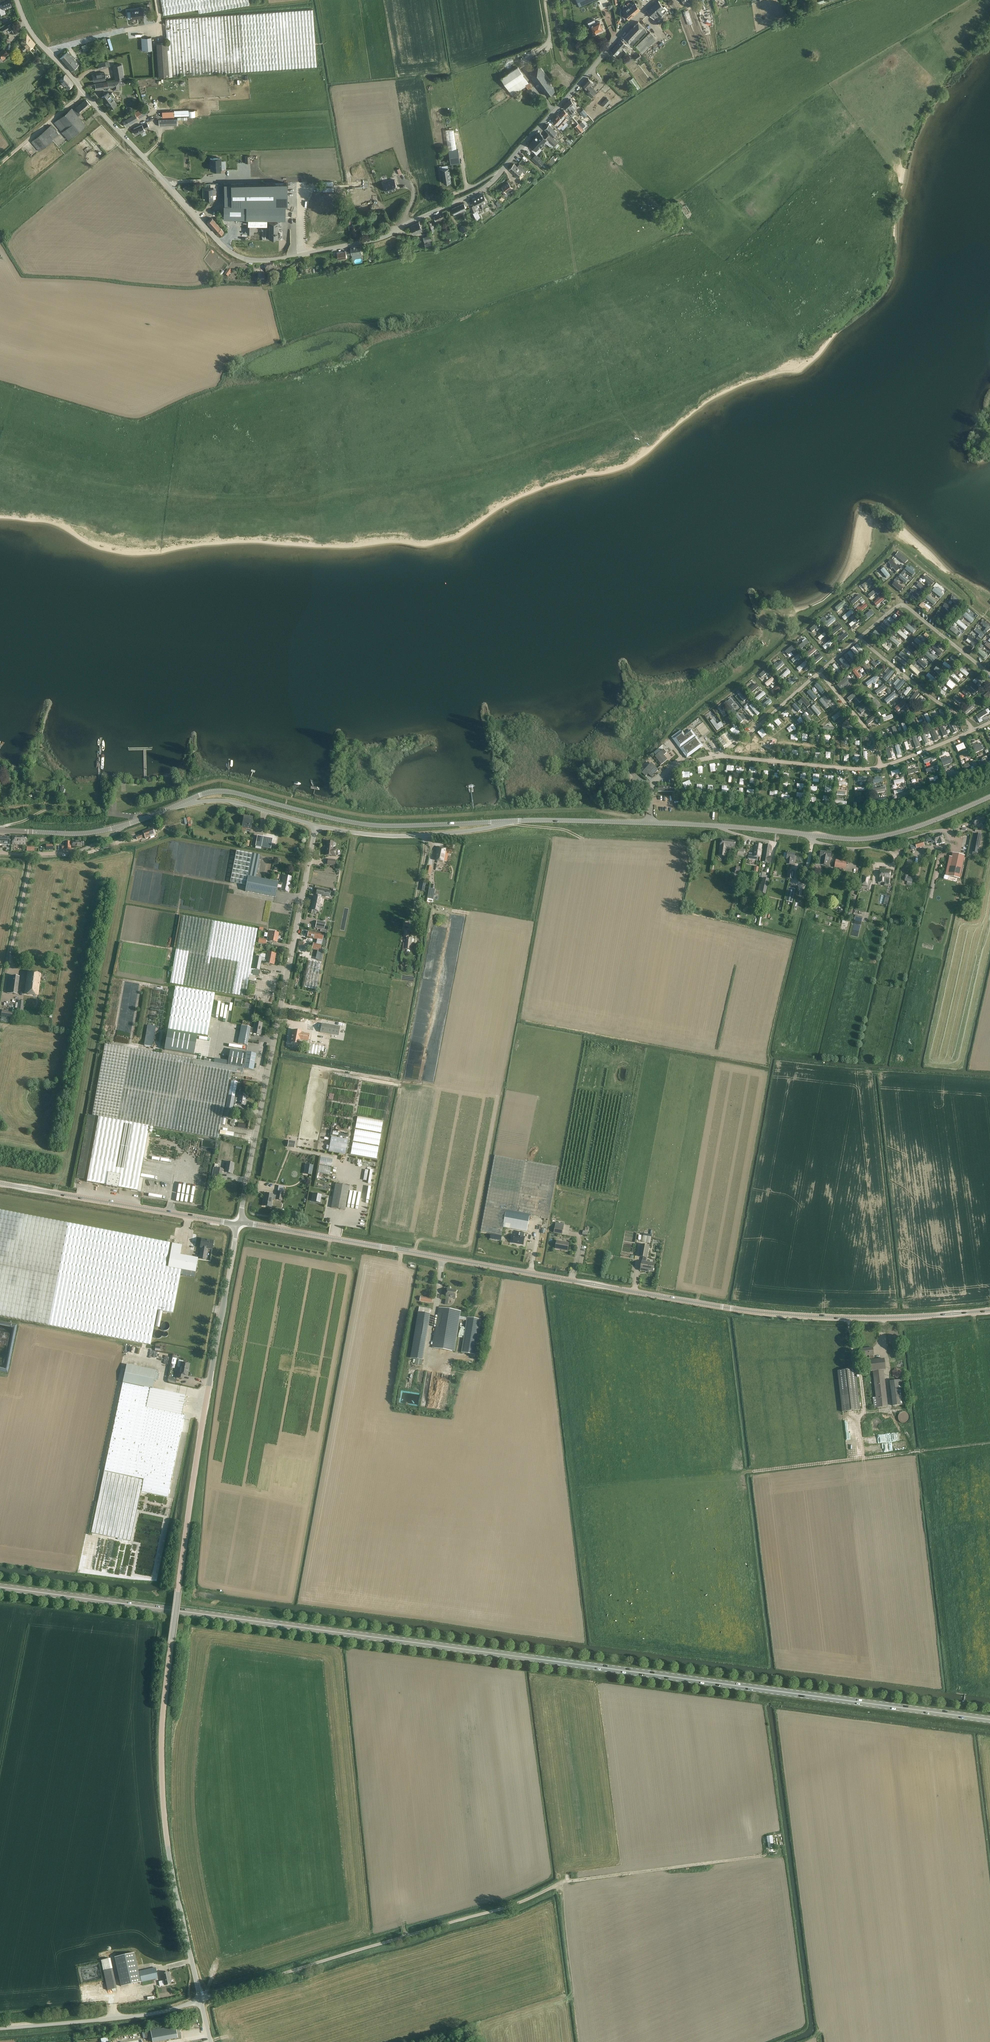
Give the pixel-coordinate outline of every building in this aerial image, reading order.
[(163,15),(198,9),(199,13),(249,4),(249,0),(161,0),(163,15)] [(0,4),(0,11),(1,14),(6,13),(4,9),(12,6),(10,1),(2,3),(0,4)] [(647,10),(645,12),(648,15),(650,13),(654,18),(661,13),(662,13),(667,9),(665,6),(664,7),(658,1),(647,10)] [(629,2),(627,4),(628,6),(635,14),(641,10),(635,2),(632,4),(631,3),(629,2)] [(629,20),(635,14),(628,6),(627,7),(625,5),(624,4),(623,5),(624,6),(623,7),(624,9),(622,11),(629,20)] [(142,8),(130,10),(132,19),(144,17),(142,8)] [(156,43),(158,77),(169,76),(317,66),(313,9),(165,19),(167,43),(156,43)] [(687,24),(692,23),(689,10),(684,11),(687,24)] [(594,19),(588,22),(590,26),(594,33),(596,34),(597,33),(598,31),(603,29),(600,21),(596,23),(594,19)] [(629,43),(631,45),(646,30),(643,27),(638,22),(623,37),(629,43)] [(7,26),(7,25),(2,28),(4,32),(8,29),(10,33),(16,30),(12,23),(7,26)] [(650,32),(636,46),(643,53),(657,39),(650,32)] [(21,48),(24,51),(27,49),(28,50),(35,44),(27,35),(24,37),(25,39),(21,43),(24,46),(21,48)] [(149,37),(141,38),(142,50),(150,49),(150,44),(149,37)] [(623,47),(629,52),(630,50),(629,50),(631,48),(621,39),(618,43),(623,48),(623,47)] [(611,54),(614,57),(623,48),(618,43),(611,51),(612,52),(611,54)] [(3,60),(6,57),(5,57),(9,53),(7,52),(8,52),(5,49),(4,48),(0,51),(0,57),(3,60)] [(78,64),(68,51),(60,58),(71,71),(78,64)] [(124,79),(122,64),(113,65),(116,80),(124,79)] [(541,88),(547,96),(555,90),(550,82),(551,81),(540,66),(539,66),(530,73),(533,76),(532,77),(540,89),(541,88)] [(501,78),(512,95),(521,89),(521,88),(517,82),(525,77),(518,67),(501,78)] [(106,80),(104,72),(92,74),(94,82),(106,80)] [(59,80),(68,89),(73,84),(65,75),(59,80)] [(629,80),(636,90),(640,87),(633,77),(629,80)] [(586,92),(591,97),(597,91),(592,87),(590,85),(593,83),(588,78),(582,84),(588,90),(586,92)] [(113,87),(113,90),(120,90),(120,80),(107,81),(95,84),(96,90),(108,88),(113,87)] [(102,97),(110,109),(117,104),(112,98),(115,96),(112,92),(109,94),(108,92),(102,97)] [(607,97),(601,104),(605,107),(611,101),(607,97)] [(86,99),(74,110),(78,116),(91,105),(86,99)] [(564,106),(571,113),(577,107),(573,103),(574,103),(571,100),(564,106)] [(128,116),(132,123),(139,119),(143,116),(142,115),(146,112),(143,107),(135,112),(128,116)] [(62,132),(68,140),(86,125),(79,117),(80,117),(73,109),(72,108),(54,123),(61,131),(62,132)] [(584,117),(586,120),(590,117),(587,114),(583,109),(580,112),(584,117)] [(558,115),(552,121),(557,125),(558,124),(560,127),(568,118),(565,116),(568,113),(564,110),(559,115),(558,115)] [(126,126),(132,123),(128,116),(122,120),(126,126)] [(134,129),(137,134),(145,130),(145,129),(149,127),(147,122),(134,129)] [(575,127),(581,132),(583,130),(584,131),(585,130),(581,125),(580,126),(578,124),(575,127)] [(34,146),(39,152),(53,140),(52,139),(59,134),(51,125),(30,143),(33,146),(34,146)] [(556,139),(558,137),(555,133),(556,131),(549,125),(545,129),(556,139)] [(547,143),(552,148),(558,141),(554,138),(555,138),(548,132),(544,136),(540,133),(530,144),(534,148),(533,150),(537,154),(539,152),(536,150),(544,141),(546,143),(547,143)] [(532,159),(539,165),(543,160),(536,154),(532,159)] [(220,158),(210,158),(211,170),(221,169),(220,158)] [(514,164),(509,169),(518,176),(522,171),(525,173),(526,171),(519,165),(517,166),(514,164)] [(449,169),(442,170),(444,183),(451,182),(449,169)] [(395,180),(384,184),(387,192),(391,190),(394,189),(398,187),(395,180)] [(508,182),(502,187),(506,192),(512,187),(508,182)] [(287,183),(224,184),(224,205),(285,205),(287,205),(287,183)] [(205,189),(205,200),(213,200),(213,194),(216,194),(216,189),(218,189),(218,184),(210,184),(210,188),(205,188),(205,189)] [(485,204),(484,202),(487,201),(483,194),(473,199),(477,206),(479,205),(481,207),(485,204)] [(452,209),(454,213),(466,207),(464,204),(452,209)] [(224,205),(223,205),(223,217),(248,218),(248,224),(266,224),(266,222),(267,222),(267,218),(285,218),(285,205),(224,205)] [(443,212),(433,217),(435,221),(445,217),(443,212)] [(221,228),(212,218),(207,222),(216,232),(219,236),(224,232),(221,228)] [(267,222),(266,222),(266,224),(266,237),(269,237),(269,238),(278,238),(278,237),(279,237),(280,236),(280,232),(279,231),(278,231),(278,223),(267,222)] [(410,226),(414,233),(422,229),(419,222),(410,226)] [(423,237),(426,248),(434,246),(430,235),(423,237)] [(337,252),(338,259),(347,257),(347,255),(352,254),(361,253),(361,246),(351,247),(351,250),(346,251),(346,250),(337,252)] [(273,264),(264,266),(266,272),(275,270),(273,264)] [(894,558),(903,566),(909,560),(900,551),(894,558)] [(891,560),(888,562),(891,566),(890,567),(891,569),(893,568),(896,572),(899,569),(891,560)] [(909,567),(906,570),(914,576),(916,573),(909,567)] [(926,575),(923,578),(926,581),(925,582),(928,585),(929,583),(932,585),(935,582),(926,575)] [(870,579),(862,585),(865,589),(868,586),(869,588),(872,586),(871,584),(873,582),(870,579)] [(895,582),(892,585),(900,592),(903,588),(898,584),(899,583),(895,579),(894,581),(895,582)] [(919,583),(917,586),(922,590),(921,592),(923,594),(924,592),(927,589),(919,583)] [(941,598),(944,594),(935,587),(932,591),(941,598)] [(877,588),(868,595),(871,598),(876,593),(878,595),(880,593),(879,591),(877,588)] [(912,590),(910,593),(913,595),(912,596),(915,598),(916,597),(919,599),(921,597),(912,590)] [(854,605),(863,597),(860,594),(851,602),(854,605)] [(883,595),(874,603),(878,606),(887,598),(883,595)] [(952,598),(951,600),(956,603),(954,606),(957,608),(961,602),(955,598),(956,597),(953,595),(951,598),(952,598)] [(845,600),(836,607),(839,611),(848,604),(845,600)] [(922,603),(919,606),(927,613),(930,610),(924,605),(925,604),(923,603),(922,603)] [(859,607),(856,609),(860,613),(868,606),(865,604),(861,608),(860,607),(859,607)] [(946,604),(943,606),(949,611),(947,612),(950,614),(951,613),(952,614),(954,611),(946,604)] [(852,609),(842,617),(845,620),(854,613),(852,609)] [(899,611),(896,614),(901,618),(900,619),(903,621),(903,620),(904,620),(906,617),(899,611)] [(939,611),(936,613),(938,615),(937,616),(940,619),(941,617),(944,620),(946,617),(939,611)] [(972,623),(975,620),(967,612),(963,615),(972,623)] [(826,622),(830,626),(837,620),(834,616),(826,622)] [(891,618),(889,622),(895,627),(897,623),(891,618)] [(960,619),(956,623),(965,631),(968,627),(960,619)] [(980,623),(986,628),(983,632),(985,634),(988,630),(989,630),(989,629),(989,627),(983,621),(980,623)] [(818,622),(810,630),(812,632),(815,629),(817,631),(820,628),(818,627),(820,625),(818,622)] [(884,623),(881,627),(887,632),(890,629),(884,623)] [(950,629),(958,637),(961,633),(953,626),(950,629)] [(976,628),(974,631),(979,635),(977,637),(980,639),(984,635),(976,628)] [(820,641),(828,634),(826,631),(818,638),(820,641)] [(875,631),(873,633),(876,636),(875,637),(878,639),(879,638),(880,639),(883,636),(875,631)] [(907,640),(909,636),(900,631),(898,634),(907,640)] [(840,636),(837,638),(840,643),(849,636),(846,632),(840,637),(840,636)] [(931,641),(933,638),(927,632),(924,635),(931,641)] [(897,645),(899,642),(892,636),(890,639),(897,645)] [(969,636),(967,639),(971,642),(970,644),(972,645),(973,647),(977,642),(969,636)] [(801,649),(810,642),(806,638),(797,645),(801,649)] [(921,647),(924,643),(917,638),(914,641),(921,647)] [(822,647),(825,650),(834,642),(832,639),(822,647)] [(859,644),(856,646),(862,655),(866,653),(859,644)] [(908,647),(915,655),(918,652),(911,645),(908,647)] [(939,655),(942,652),(935,645),(932,648),(939,655)] [(792,646),(785,652),(787,655),(792,651),(793,652),(795,650),(794,649),(795,649),(792,646)] [(809,657),(818,650),(815,646),(806,653),(809,657)] [(982,650),(979,653),(985,659),(989,656),(982,650)] [(850,652),(848,654),(851,657),(849,659),(851,661),(853,660),(854,662),(857,659),(850,652)] [(901,652),(899,655),(907,662),(910,659),(901,652)] [(929,653),(926,656),(932,661),(935,658),(929,653)] [(799,654),(792,660),(793,662),(797,659),(798,661),(800,659),(799,658),(801,656),(799,654)] [(953,656),(950,659),(955,663),(954,664),(957,666),(960,662),(953,656)] [(845,666),(847,669),(850,667),(845,660),(839,664),(842,668),(845,666)] [(775,667),(773,669),(776,672),(785,664),(782,661),(778,664),(776,663),(773,665),(775,667)] [(800,671),(808,664),(806,661),(798,668),(800,671)] [(832,666),(839,675),(842,672),(835,664),(832,666)] [(863,667),(868,673),(872,670),(867,664),(863,667)] [(938,672),(941,676),(944,673),(936,666),(932,670),(936,674),(938,672)] [(963,667),(960,671),(967,677),(969,674),(964,670),(966,668),(963,667)] [(767,668),(759,675),(761,678),(767,673),(768,675),(770,673),(769,671),(767,668)] [(783,679),(792,672),(789,669),(781,677),(783,679)] [(856,669),(852,671),(858,679),(861,677),(856,669)] [(892,669),(883,679),(887,682),(895,672),(892,669)] [(935,684),(938,680),(929,673),(926,676),(935,684)] [(980,675),(977,679),(985,686),(988,683),(980,675)] [(789,682),(787,684),(789,687),(798,680),(795,677),(792,680),(790,678),(788,680),(789,682)] [(846,677),(837,685),(842,691),(850,684),(847,681),(849,680),(846,677)] [(875,677),(866,683),(868,687),(873,683),(874,685),(877,682),(876,681),(877,680),(875,677)] [(772,678),(764,684),(767,687),(771,683),(773,685),(775,682),(774,681),(772,678)] [(904,679),(896,686),(898,689),(906,682),(904,679)] [(950,680),(946,685),(952,690),(956,686),(950,680)] [(757,683),(750,690),(753,694),(761,687),(757,683)] [(772,691),(776,694),(784,687),(781,683),(772,691)] [(816,684),(811,687),(815,693),(820,690),(816,684)] [(885,684),(875,691),(877,695),(887,688),(885,684)] [(904,690),(902,692),(904,694),(906,696),(912,689),(909,687),(906,691),(904,690)] [(743,699),(744,701),(748,699),(743,689),(740,691),(744,698),(743,699)] [(964,690),(962,692),(966,696),(965,697),(967,699),(970,695),(964,690)] [(764,691),(755,698),(758,701),(767,694),(764,691)] [(809,700),(812,696),(808,691),(804,695),(809,700)] [(912,703),(921,694),(918,691),(909,700),(912,703)] [(856,692),(847,699),(849,702),(855,697),(860,703),(863,700),(856,692)] [(894,692),(885,700),(888,704),(897,696),(894,692)] [(962,706),(966,702),(957,694),(953,698),(962,706)] [(764,709),(773,702),(771,698),(761,705),(764,709)] [(875,698),(870,702),(876,711),(879,709),(875,705),(878,703),(875,698)] [(727,701),(723,704),(730,712),(733,709),(731,706),(734,703),(730,699),(727,702),(727,701)] [(904,700),(896,708),(899,712),(907,703),(904,700)] [(751,701),(745,706),(748,710),(754,705),(751,701)] [(723,717),(727,715),(723,705),(719,707),(723,717)] [(752,716),(759,711),(757,707),(749,712),(752,716)] [(928,713),(924,715),(928,725),(932,723),(928,713)] [(876,720),(878,723),(881,720),(876,714),(866,722),(869,725),(876,720)] [(713,719),(710,721),(717,731),(720,729),(723,726),(720,722),(717,725),(713,719)] [(954,734),(959,731),(953,721),(948,724),(954,734)] [(930,732),(935,742),(940,739),(935,729),(930,732)] [(703,746),(700,742),(692,731),(686,736),(682,732),(672,739),(680,749),(681,748),(683,751),(682,752),(685,755),(688,753),(690,756),(703,746)] [(723,746),(733,739),(727,732),(718,739),(723,746)] [(881,732),(878,733),(882,744),(887,742),(886,738),(884,739),(881,732)] [(922,740),(919,742),(917,736),(912,738),(916,748),(924,745),(922,740)] [(668,741),(663,745),(668,752),(673,748),(668,741)] [(980,743),(972,747),(975,753),(983,750),(980,743)] [(963,744),(955,747),(957,752),(965,749),(963,744)] [(655,756),(658,760),(661,764),(667,759),(664,755),(666,753),(663,749),(655,756)] [(935,757),(923,761),(924,765),(936,761),(935,757)] [(950,757),(941,760),(943,767),(952,764),(950,757)] [(651,763),(642,773),(645,777),(648,774),(651,777),(658,769),(655,767),(655,766),(651,763)] [(948,772),(944,773),(948,782),(960,777),(958,773),(949,776),(948,772)] [(985,822),(981,815),(972,819),(975,826),(985,822)] [(242,828),(241,832),(244,833),(244,831),(249,832),(250,830),(251,823),(252,818),(244,817),(243,822),(242,828)] [(154,836),(153,834),(151,829),(148,830),(148,831),(145,832),(145,831),(143,832),(144,834),(145,837),(146,840),(154,836)] [(944,839),(943,838),(942,833),(933,836),(935,841),(936,846),(945,843),(944,839)] [(974,841),(972,852),(978,853),(979,848),(981,835),(975,834),(974,841)] [(26,844),(26,835),(13,836),(13,844),(26,844)] [(2,845),(2,849),(6,850),(6,848),(9,848),(9,846),(10,837),(0,836),(0,845),(2,845)] [(257,836),(255,847),(261,848),(271,850),(273,839),(257,836)] [(732,846),(735,846),(736,841),(721,839),(721,845),(721,849),(720,853),(726,854),(727,850),(727,846),(732,846)] [(84,841),(70,841),(66,841),(66,847),(62,847),(62,850),(71,850),(71,847),(84,846),(84,841)] [(333,842),(327,841),(326,855),(336,856),(336,849),(332,849),(333,846),(334,846),(335,845),(335,843),(333,842)] [(758,860),(758,858),(761,858),(762,850),(761,849),(762,844),(756,843),(754,854),(749,853),(748,859),(758,860)] [(769,857),(770,851),(771,846),(765,845),(763,862),(771,864),(772,857),(769,857)] [(436,860),(443,862),(446,862),(449,852),(446,851),(446,849),(438,847),(437,852),(438,853),(436,860)] [(278,883),(256,878),(260,856),(237,851),(230,883),(246,886),(245,892),(267,896),(275,897),(276,893),(277,887),(282,888),(281,891),(288,892),(289,887),(291,888),(291,885),(290,885),(291,877),(283,875),(282,880),(283,880),(283,883),(282,884),(282,886),(278,885),(278,883)] [(821,851),(819,860),(818,864),(826,865),(826,861),(830,862),(831,857),(830,857),(831,853),(821,851)] [(784,857),(784,859),(787,859),(787,860),(786,864),(791,865),(794,865),(794,864),(795,860),(794,860),(795,854),(788,853),(784,853),(784,857)] [(963,857),(953,855),(949,875),(959,877),(963,857)] [(846,869),(847,861),(835,859),(834,867),(846,869)] [(880,871),(879,878),(879,883),(887,883),(887,879),(890,879),(891,872),(880,871)] [(906,875),(905,881),(907,881),(906,885),(912,886),(913,878),(908,877),(908,875),(906,875)] [(769,879),(763,878),(760,893),(765,894),(769,879)] [(789,888),(786,900),(792,901),(794,891),(791,891),(792,889),(789,888)] [(314,897),(311,911),(312,911),(312,913),(315,914),(316,911),(318,912),(321,898),(322,895),(330,897),(331,891),(317,889),(316,894),(318,894),(317,897),(314,897)] [(253,956),(258,929),(181,915),(169,982),(246,996),(249,980),(254,981),(255,976),(258,976),(259,970),(261,961),(266,962),(265,963),(273,965),(274,958),(275,958),(276,954),(267,952),(266,958),(260,957),(261,954),(256,954),(256,956),(253,956)] [(405,944),(403,944),(402,952),(405,952),(405,950),(411,950),(412,943),(412,938),(408,938),(409,931),(405,931),(405,937),(406,938),(405,944)] [(269,941),(272,941),(277,942),(279,933),(271,932),(271,935),(268,935),(267,938),(270,939),(269,941)] [(313,953),(310,952),(304,988),(316,990),(324,952),(322,952),(320,952),(324,935),(309,932),(307,936),(314,938),(317,939),(316,944),(313,943),(312,950),(314,950),(313,953)] [(38,995),(41,974),(28,972),(25,993),(38,995)] [(20,977),(9,976),(7,993),(17,995),(20,977)] [(168,1030),(164,1049),(194,1055),(197,1035),(207,1036),(215,994),(175,987),(167,1030),(168,1030)] [(2,1010),(2,1012),(1,1016),(11,1018),(13,1011),(2,1010)] [(253,1033),(253,1034),(260,1035),(262,1024),(255,1022),(254,1028),(241,1026),(238,1044),(247,1045),(249,1033),(253,1033)] [(339,1026),(322,1023),(320,1030),(338,1033),(339,1026)] [(154,1027),(148,1025),(144,1045),(150,1047),(151,1042),(150,1042),(152,1034),(153,1035),(154,1027)] [(301,1032),(292,1030),(292,1035),(291,1043),(299,1044),(300,1039),(308,1041),(309,1034),(301,1033),(301,1032)] [(89,1172),(87,1182),(138,1191),(149,1129),(151,1129),(151,1126),(219,1138),(220,1135),(224,1135),(224,1137),(223,1140),(231,1141),(231,1138),(228,1137),(228,1136),(233,1137),(234,1133),(220,1131),(221,1125),(223,1117),(227,1095),(231,1071),(227,1071),(228,1065),(227,1065),(225,1064),(215,1062),(213,1062),(208,1061),(203,1060),(199,1060),(171,1055),(105,1044),(92,1116),(98,1117),(89,1172)] [(307,1053),(307,1054),(323,1056),(324,1046),(308,1044),(307,1053)] [(231,1049),(228,1065),(227,1071),(231,1071),(238,1073),(243,1074),(244,1068),(253,1070),(256,1054),(231,1049)] [(239,1093),(238,1098),(237,1104),(241,1105),(242,1105),(245,1106),(247,1098),(248,1099),(248,1095),(243,1094),(239,1093)] [(358,1116),(355,1128),(381,1132),(383,1121),(358,1116)] [(355,1129),(353,1141),(379,1145),(381,1133),(355,1129)] [(331,1137),(329,1151),(345,1154),(348,1140),(331,1137)] [(353,1142),(351,1154),(376,1158),(379,1146),(353,1142)] [(527,1231),(530,1214),(549,1218),(558,1167),(495,1156),(481,1231),(502,1235),(504,1223),(516,1225),(515,1229),(527,1231)] [(321,1157),(319,1164),(331,1167),(332,1159),(321,1157)] [(218,1165),(214,1164),(212,1176),(221,1178),(222,1172),(233,1174),(234,1168),(233,1168),(234,1163),(227,1162),(225,1170),(223,1169),(217,1168),(218,1165)] [(171,1181),(173,1165),(163,1164),(163,1168),(144,1165),(143,1168),(145,1168),(144,1178),(171,1181)] [(306,1164),(304,1174),(311,1175),(313,1165),(306,1164)] [(331,1167),(319,1165),(316,1180),(328,1182),(331,1167)] [(336,1184),(332,1203),(331,1208),(345,1210),(349,1186),(336,1184)] [(276,1200),(281,1201),(283,1193),(278,1192),(277,1196),(273,1195),(265,1193),(264,1200),(265,1200),(264,1206),(263,1205),(263,1206),(271,1207),(273,1199),(276,1199),(276,1200)] [(314,1194),(312,1201),(319,1202),(321,1195),(314,1194)] [(151,1345),(157,1310),(173,1313),(180,1274),(194,1277),(198,1258),(180,1255),(182,1245),(173,1243),(168,1267),(166,1267),(170,1243),(0,1210),(0,1316),(151,1345)] [(556,1223),(555,1226),(554,1233),(563,1234),(564,1224),(556,1223)] [(514,1235),(514,1237),(513,1242),(519,1243),(519,1244),(523,1245),(525,1237),(523,1237),(524,1233),(519,1232),(518,1236),(514,1235)] [(652,1243),(653,1235),(644,1233),(643,1242),(652,1243)] [(202,1239),(200,1247),(201,1247),(199,1259),(206,1260),(208,1249),(212,1249),(213,1241),(209,1240),(209,1241),(207,1240),(202,1239)] [(557,1241),(556,1244),(555,1248),(556,1249),(556,1248),(560,1249),(568,1251),(569,1243),(557,1241)] [(642,1261),(641,1266),(641,1271),(646,1271),(646,1270),(653,1272),(654,1263),(646,1262),(646,1258),(647,1258),(649,1246),(641,1245),(639,1256),(643,1257),(643,1261),(642,1261)] [(456,1298),(457,1291),(447,1289),(446,1297),(445,1304),(448,1305),(449,1297),(456,1298)] [(439,1308),(438,1313),(433,1348),(454,1351),(459,1320),(467,1321),(462,1352),(475,1355),(482,1320),(467,1317),(467,1318),(460,1317),(461,1311),(439,1308)] [(418,1312),(417,1317),(411,1358),(423,1360),(430,1314),(418,1312)] [(861,1349),(861,1354),(862,1357),(869,1356),(869,1358),(866,1358),(866,1361),(869,1361),(871,1372),(873,1371),(876,1397),(873,1398),(874,1408),(888,1406),(884,1370),(886,1370),(884,1359),(874,1360),(873,1348),(861,1349)] [(178,1367),(180,1368),(180,1370),(178,1370),(176,1378),(183,1379),(184,1375),(187,1376),(187,1375),(188,1369),(189,1369),(190,1364),(183,1363),(183,1362),(183,1361),(179,1360),(178,1361),(177,1366),(178,1367)] [(104,1471),(92,1533),(130,1541),(140,1495),(141,1492),(168,1498),(170,1485),(184,1419),(185,1419),(186,1416),(184,1416),(181,1415),(185,1396),(184,1395),(152,1389),(156,1371),(127,1364),(123,1383),(104,1471)] [(902,1368),(891,1370),(893,1378),(903,1376),(902,1368)] [(837,1371),(838,1376),(842,1412),(860,1410),(855,1369),(837,1371)] [(903,1379),(890,1381),(892,1406),(906,1404),(903,1379)] [(906,1414),(906,1413),(906,1412),(905,1411),(904,1410),(903,1409),(901,1408),(899,1409),(898,1409),(898,1410),(897,1411),(896,1413),(896,1414),(896,1415),(897,1417),(899,1418),(901,1418),(902,1418),(903,1418),(904,1417),(905,1416),(905,1415),(906,1414)] [(901,1440),(901,1433),(885,1434),(885,1438),(889,1438),(889,1441),(894,1441),(894,1440),(901,1440)] [(133,1953),(114,1957),(121,1986),(141,1982),(134,1953),(133,1953)] [(111,1958),(102,1960),(108,1990),(116,1989),(112,1969),(114,1969),(111,1958)] [(155,1968),(139,1971),(141,1982),(158,1978),(155,1968)] [(169,1972),(164,1973),(162,1974),(164,1985),(171,1984),(169,1972)] [(150,2031),(152,2041),(155,2041),(178,2038),(175,2026),(150,2031)]
